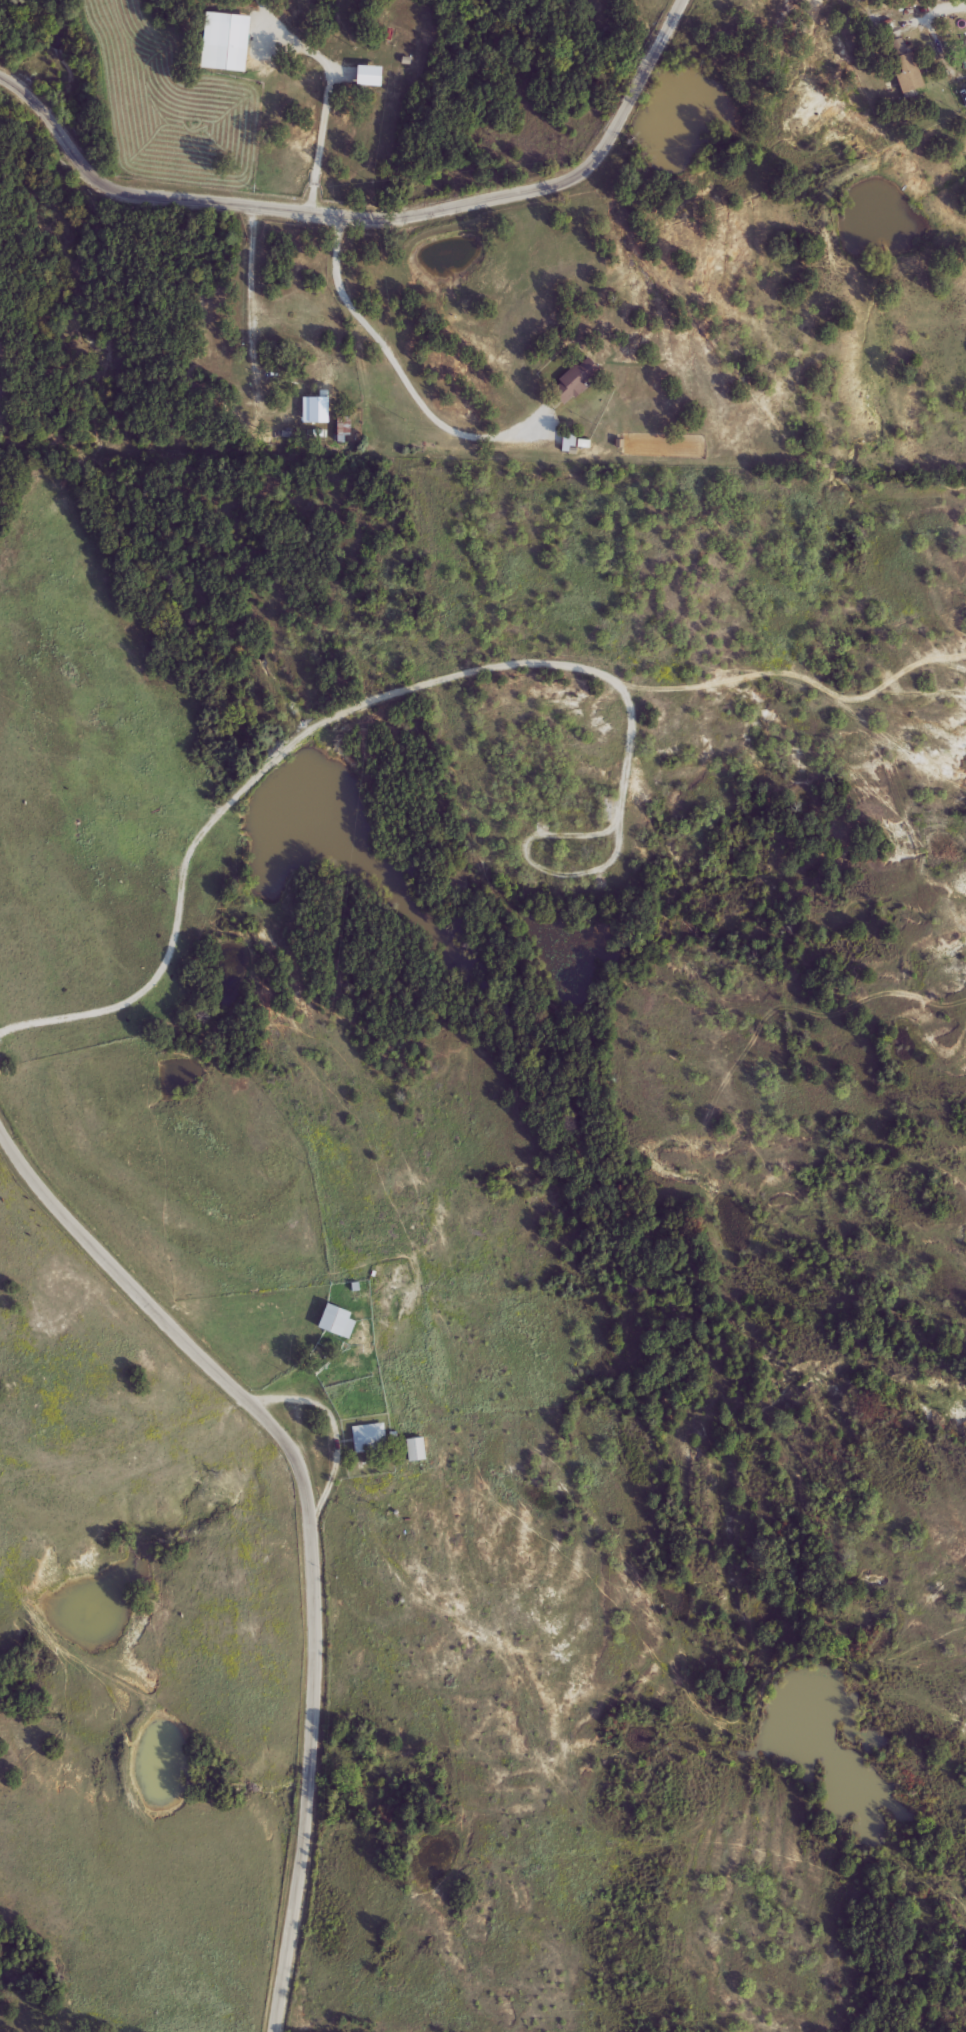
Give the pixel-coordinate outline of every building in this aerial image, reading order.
[(251,16),(248,49),(204,45),(207,12),(251,16)] [(923,87),(903,94),(887,43),(907,37),(923,87)] [(565,405),(549,389),(584,354),(600,369),(565,405)] [(351,443),(338,443),(338,413),(351,413),(351,443)] [(319,1328),(329,1303),(357,1314),(347,1339),(319,1328)] [(386,1450),(354,1453),(352,1427),(384,1423),(386,1450)] [(408,1462),(407,1439),(424,1437),(425,1461),(408,1462)]
